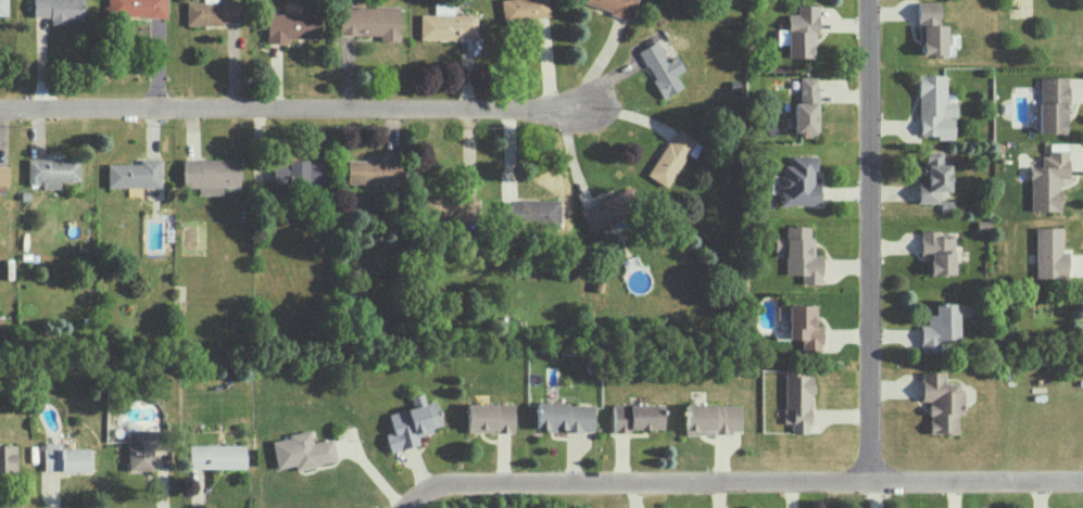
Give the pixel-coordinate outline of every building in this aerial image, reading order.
[(49,17),(49,24),(67,24),(67,19),(82,19),(82,0),(33,0),(33,17),(49,17)] [(107,16),(166,17),(166,0),(107,0),(107,16)] [(241,24),(242,2),(216,2),(216,0),(202,0),(202,1),(186,1),(186,23),(241,24)] [(502,22),(549,15),(547,0),(499,0),(502,22)] [(630,18),(635,0),(579,0),(578,3),(630,18)] [(938,2),(916,1),(916,23),(937,23),(938,2)] [(476,35),(476,14),(451,14),(451,2),(433,2),(433,14),(419,14),(419,39),(460,39),(460,36),(476,35)] [(785,57),(814,57),(815,5),(796,5),(796,14),(786,14),(785,57)] [(399,7),(338,6),(337,34),(379,35),(379,40),(398,40),(399,7)] [(266,13),(266,43),(287,43),(287,37),(322,38),(323,14),(266,13)] [(921,55),(944,55),(945,25),(922,24),(921,55)] [(637,50),(662,98),(681,87),(674,74),(683,69),(675,55),(666,59),(656,40),(637,50)] [(918,135),(937,135),(937,139),(953,139),(953,116),(955,116),(955,102),(945,102),(944,74),(917,75),(918,135)] [(792,102),(793,134),(818,134),(816,76),(798,77),(799,102),(792,102)] [(1067,76),(1038,77),(1038,133),(1064,133),(1064,105),(1067,105),(1067,76)] [(646,175),(665,187),(686,152),(693,157),(701,144),(675,128),(646,175)] [(941,151),(924,151),(925,181),(917,181),(917,202),(938,202),(938,190),(949,190),(949,164),(941,164),(941,151)] [(1029,210),(1058,210),(1059,178),(1067,178),(1067,152),(1040,151),(1040,166),(1030,166),(1029,210)] [(814,156),(789,156),(789,165),(783,165),(783,174),(778,175),(779,204),(818,203),(818,183),(814,183),(814,156)] [(79,180),(79,158),(27,159),(27,183),(42,183),(42,188),(59,187),(59,180),(79,180)] [(197,195),(221,194),(221,186),(240,186),(239,158),(181,159),(181,187),(197,186),(197,195)] [(106,186),(159,187),(160,159),(139,159),(139,163),(107,163),(106,186)] [(323,183),(322,159),(271,160),(272,184),(323,183)] [(346,183),(400,184),(400,160),(347,159),(346,183)] [(578,210),(588,231),(636,208),(626,187),(578,210)] [(421,197),(421,220),(478,220),(477,197),(421,197)] [(559,200),(501,199),(500,225),(558,226),(559,200)] [(820,284),(821,255),(813,255),(813,238),(809,238),(809,226),(785,226),(785,237),(774,237),(773,250),(784,250),(784,274),(800,275),(800,284),(820,284)] [(1060,226),(1034,227),(1035,277),(1067,277),(1066,251),(1061,252),(1060,226)] [(954,236),(938,236),(938,230),(920,230),(920,255),(926,255),(926,274),(953,274),(954,236)] [(958,339),(958,303),(935,303),(935,314),(927,314),(927,325),(920,325),(920,351),(939,351),(939,339),(958,339)] [(787,339),(800,339),(801,352),(821,352),(821,325),(816,325),(816,304),(787,304),(787,339)] [(809,393),(813,393),(813,369),(783,370),(784,423),(791,423),(791,433),(809,432),(809,393)] [(928,433),(957,433),(957,413),(962,413),(962,382),(944,382),(944,371),(920,371),(920,400),(928,400),(928,433)] [(390,451),(419,444),(417,436),(433,432),(432,427),(442,424),(436,400),(425,403),(422,393),(410,396),(413,407),(389,413),(393,431),(386,433),(390,451)] [(593,430),(593,404),(536,402),(535,429),(593,430)] [(513,404),(466,403),(466,431),(513,432),(513,404)] [(741,433),(740,403),(684,404),(685,434),(741,433)] [(661,404),(612,404),(612,432),(629,432),(629,428),(661,428),(661,404)] [(127,430),(129,470),(153,469),(153,449),(162,449),(162,442),(161,442),(161,429),(127,430)] [(271,440),(276,468),(294,465),(295,468),(337,462),(333,438),(312,442),(310,430),(288,433),(289,438),(271,440)] [(88,448),(61,448),(61,442),(43,442),(43,471),(89,470),(88,448)] [(245,445),(188,444),(187,467),(245,468),(245,445)] [(0,445),(0,470),(16,470),(16,445),(0,445)]
